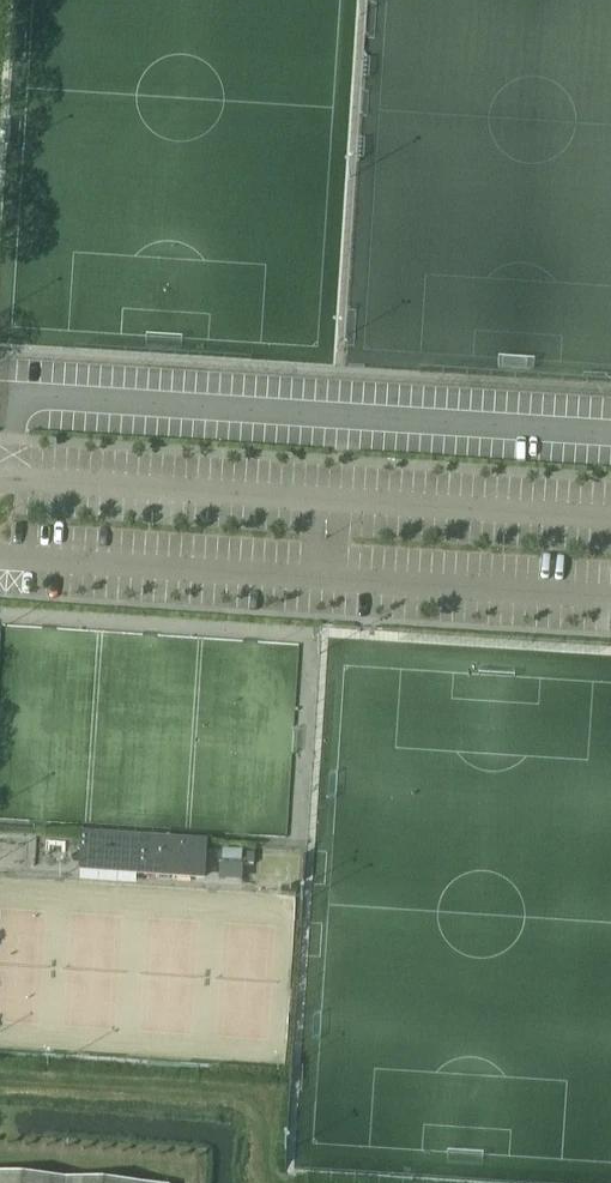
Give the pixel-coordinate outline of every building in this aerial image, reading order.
[(206,843),(82,834),(80,869),(204,878),(206,843)]
